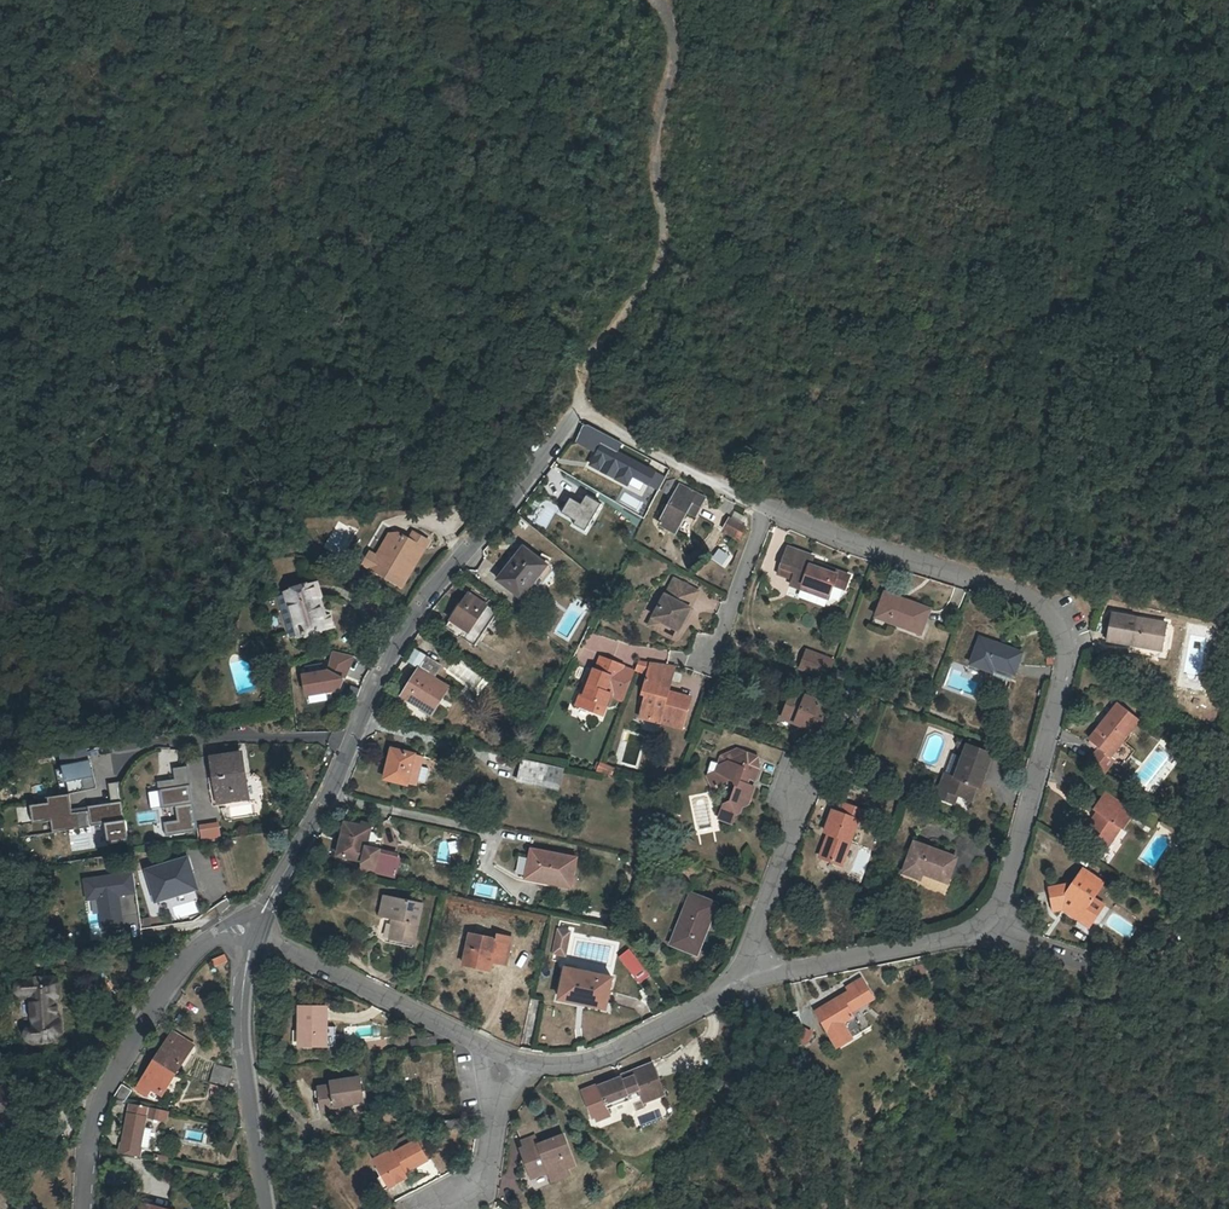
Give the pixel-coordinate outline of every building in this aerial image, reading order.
[(596,455),(591,465),(600,470),(604,462),(619,470),(616,477),(626,482),(631,475),(659,490),(666,477),(615,452),(603,445),(600,432),(593,429),(580,431),(574,443),(596,455)] [(676,534),(688,513),(687,513),(690,506),(699,511),(705,500),(680,487),(671,505),(660,527),(676,534)] [(587,533),(604,506),(584,494),(578,503),(568,497),(557,515),(587,533)] [(751,532),(730,521),(725,531),(745,542),(751,532)] [(402,529),(385,555),(388,557),(395,547),(398,549),(408,533),(402,529)] [(379,551),(371,563),(406,585),(435,541),(423,533),(418,540),(408,533),(398,549),(395,547),(388,557),(385,555),(379,551)] [(435,541),(406,585),(409,587),(438,542),(435,541)] [(716,547),(710,560),(725,566),(731,554),(716,547)] [(497,581),(520,598),(545,566),(525,551),(514,565),(510,563),(497,581)] [(810,561),(788,552),(778,576),(791,580),(788,589),(798,593),(796,597),(824,608),(831,590),(844,595),(849,581),(808,565),(810,561)] [(287,592),(298,635),(331,626),(328,614),(321,616),(317,596),(320,596),(316,583),(297,589),(296,581),(287,584),(289,591),(287,592)] [(678,583),(654,630),(665,636),(667,633),(677,638),(699,593),(678,583)] [(277,595),(288,638),(298,635),(287,592),(277,595)] [(488,608),(472,596),(451,622),(456,625),(447,638),(469,655),(477,642),(469,634),(488,608)] [(1165,625),(1110,613),(1103,639),(1148,649),(1151,638),(1160,640),(1165,625)] [(923,634),(877,618),(869,638),(881,642),(879,647),(913,660),(923,634)] [(1148,649),(1158,652),(1160,640),(1151,638),(1148,649)] [(1020,654),(978,639),(970,663),(1011,678),(1020,654)] [(327,655),(329,667),(297,673),(302,701),(326,697),(326,694),(341,691),(339,679),(352,677),(347,652),(327,655)] [(833,662),(806,653),(799,671),(826,680),(833,662)] [(602,720),(622,673),(600,662),(582,703),(579,702),(576,709),(602,720)] [(652,665),(641,694),(645,695),(638,712),(675,725),(686,698),(667,690),(676,667),(652,665)] [(438,682),(421,669),(402,697),(419,709),(438,682)] [(816,738),(828,707),(798,697),(796,702),(785,699),(779,717),(792,723),(793,720),(805,725),(802,733),(816,738)] [(1117,702),(1087,737),(1096,745),(1083,762),(1102,774),(1114,759),(1108,755),(1105,753),(1118,737),(1122,740),(1138,721),(1117,702)] [(1102,720),(1108,712),(1103,707),(1097,716),(1102,720)] [(779,717),(776,724),(802,733),(805,725),(793,720),(792,723),(779,717)] [(1110,780),(1134,751),(1122,740),(1118,737),(1105,753),(1114,759),(1102,774),(1110,780)] [(738,747),(722,754),(716,770),(708,773),(713,786),(719,784),(720,778),(727,775),(731,775),(734,777),(735,780),(734,784),(727,803),(722,804),(717,817),(732,823),(737,811),(745,810),(746,805),(750,803),(757,786),(746,782),(749,774),(754,776),(760,764),(759,759),(758,755),(754,753),(738,747)] [(991,757),(967,748),(954,781),(948,779),(943,794),(971,804),(976,789),(979,790),(991,757)] [(415,757),(384,750),(377,781),(401,786),(401,784),(409,786),(410,781),(413,767),(415,757)] [(237,755),(209,760),(217,804),(245,800),(237,755)] [(69,794),(96,789),(91,761),(64,766),(69,794)] [(560,770),(523,761),(518,783),(555,791),(560,770)] [(595,771),(609,774),(611,765),(597,762),(595,771)] [(197,832),(187,767),(174,769),(176,780),(157,783),(161,809),(177,807),(179,821),(163,823),(166,837),(197,832)] [(422,769),(413,767),(410,781),(419,783),(422,769)] [(107,842),(128,839),(122,801),(120,801),(118,784),(108,786),(110,802),(72,809),(69,794),(48,798),(49,804),(30,806),(33,824),(52,822),(53,833),(105,825),(107,842)] [(1130,811),(1101,790),(1087,808),(1094,813),(1080,832),(1097,845),(1101,839),(1104,841),(1113,830),(1115,831),(1130,811)] [(862,823),(865,815),(841,807),(838,814),(832,812),(824,833),(828,835),(819,858),(841,866),(856,821),(862,823)] [(199,839),(219,839),(219,823),(199,823),(199,839)] [(370,830),(346,825),(338,856),(363,862),(361,871),(375,874),(375,872),(393,876),(397,858),(379,854),(380,852),(366,849),(370,830)] [(956,860),(913,844),(902,874),(921,881),(924,873),(948,883),(956,860)] [(574,863),(530,853),(525,877),(545,881),(544,886),(568,891),(574,863)] [(186,859),(147,871),(155,900),(167,898),(166,895),(189,888),(184,874),(190,872),(186,859)] [(1106,884),(1081,867),(1070,883),(1049,888),(1053,907),(1062,906),(1080,918),(1084,912),(1094,919),(1105,905),(1095,898),(1106,884)] [(189,888),(194,886),(190,872),(184,874),(189,888)] [(133,873),(85,881),(88,901),(99,900),(104,932),(125,929),(119,896),(137,893),(133,873)] [(709,903),(682,893),(672,919),(677,920),(667,946),(691,955),(709,903)] [(420,904),(381,895),(377,915),(395,919),(389,943),(409,947),(420,904)] [(1080,918),(1090,926),(1094,919),(1084,912),(1080,918)] [(556,926),(550,953),(565,956),(571,930),(556,926)] [(496,940),(473,934),(467,970),(491,974),(493,963),(494,957),(510,960),(514,940),(497,936),(496,940)] [(629,947),(617,955),(634,979),(646,971),(629,947)] [(213,967),(227,962),(224,953),(210,958),(213,967)] [(493,963),(508,967),(510,960),(494,957),(493,963)] [(923,962),(912,967),(917,978),(928,973),(923,962)] [(612,979),(563,969),(557,996),(574,1000),(574,997),(606,1004),(612,979)] [(845,1030),(865,1021),(858,1005),(875,998),(865,977),(849,985),(851,989),(814,1007),(831,1043),(848,1036),(845,1030)] [(49,979),(23,980),(20,981),(17,983),(15,985),(15,988),(15,991),(16,994),(18,996),(21,997),(28,998),(30,999),(31,1001),(32,1026),(31,1028),(27,1032),(26,1033),(25,1035),(26,1039),(28,1042),(30,1043),(33,1043),(55,1042),(58,1040),(60,1037),(60,1036),(59,1018),(55,1014),(54,1003),(57,999),(56,985),(55,984),(54,981),(53,980),(49,979)] [(324,1010),(297,1011),(297,1032),(301,1032),(302,1050),(326,1049),(324,1010)] [(868,1028),(865,1021),(845,1030),(848,1036),(868,1028)] [(183,1039),(172,1033),(155,1061),(175,1074),(189,1052),(179,1046),(183,1039)] [(434,1035),(409,1039),(411,1049),(436,1044),(434,1035)] [(179,1046),(189,1052),(193,1046),(183,1039),(179,1046)] [(161,1096),(175,1074),(155,1061),(137,1090),(148,1096),(152,1090),(161,1096)] [(209,1081),(207,1094),(224,1098),(230,1068),(211,1064),(207,1081),(209,1081)] [(627,1076),(603,1085),(612,1113),(636,1105),(633,1097),(644,1093),(648,1106),(671,1098),(658,1064),(627,1075),(627,1076)] [(331,1087),(318,1089),(322,1114),(345,1110),(344,1107),(364,1104),(360,1079),(330,1083),(331,1087)] [(132,1091),(121,1084),(111,1100),(125,1103),(132,1091)] [(126,1128),(152,1133),(152,1130),(145,1129),(147,1118),(166,1122),(168,1111),(149,1107),(149,1110),(130,1106),(126,1128)] [(461,1128),(460,1117),(441,1120),(444,1131),(461,1128)] [(122,1143),(149,1148),(152,1133),(126,1128),(122,1143)] [(535,1142),(520,1148),(525,1158),(521,1160),(528,1175),(539,1171),(537,1167),(548,1162),(551,1170),(567,1163),(566,1160),(570,1159),(559,1133),(536,1143),(535,1142)] [(532,1136),(518,1142),(520,1148),(535,1142),(532,1136)] [(393,1187),(405,1180),(404,1178),(426,1165),(415,1145),(393,1158),(390,1153),(373,1162),(382,1178),(387,1176),(393,1187)] [(537,1167),(539,1171),(543,1183),(574,1169),(570,1159),(566,1160),(567,1163),(551,1170),(548,1162),(537,1167)] [(377,1181),(383,1192),(393,1187),(387,1176),(382,1178),(377,1181)]
